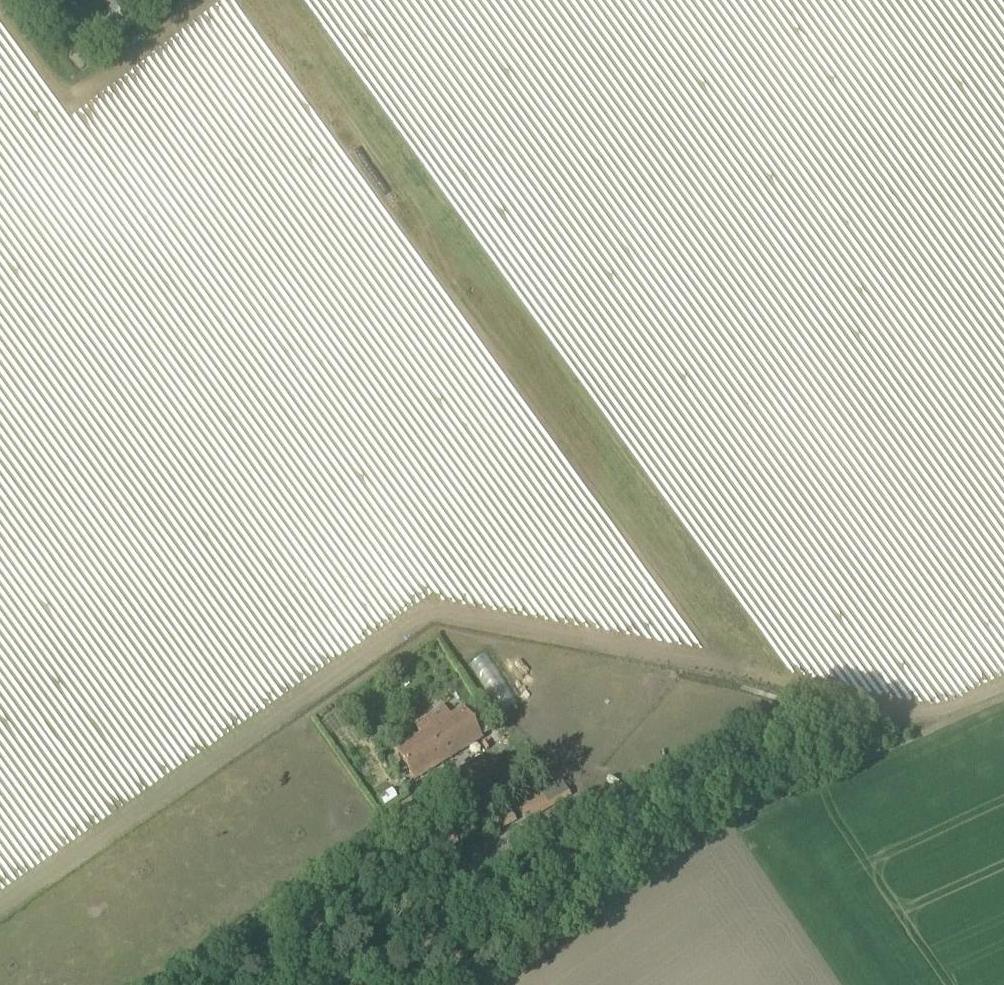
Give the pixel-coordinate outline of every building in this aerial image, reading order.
[(64,10),(80,0),(57,0),(64,10)] [(415,726),(422,736),(397,752),(414,780),(480,738),(463,710),(450,718),(443,708),(415,726)] [(561,781),(523,803),(533,819),(571,798),(561,781)] [(510,812),(498,818),(503,828),(515,821),(510,812)]
